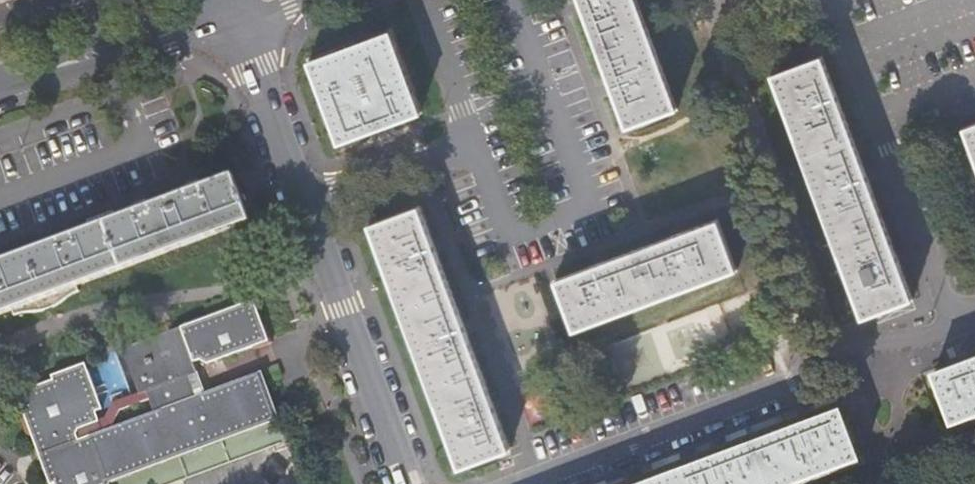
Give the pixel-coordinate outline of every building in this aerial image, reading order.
[(628,124),(677,106),(637,0),(580,0),(626,124),(628,124)] [(394,44),(314,79),(346,155),(427,120),(394,44)] [(822,55),(820,56),(771,74),(861,318),(912,300),(900,266),(865,171),(834,88),(822,55)] [(964,129),(974,158),(974,125),(964,129)] [(201,186),(218,232),(248,221),(231,175),(201,186)] [(218,232),(201,186),(174,196),(139,209),(0,261),(0,313),(218,232)] [(460,469),(467,466),(509,451),(424,224),(427,222),(422,208),(418,209),(417,208),(369,225),(460,469)] [(717,219),(555,276),(573,327),(735,270),(717,219)] [(3,419),(0,420),(0,427),(8,447),(13,445),(18,458),(27,463),(23,471),(28,483),(107,483),(279,418),(263,372),(204,394),(196,396),(189,376),(197,373),(196,371),(199,370),(196,360),(199,359),(209,365),(271,341),(255,300),(103,358),(117,395),(125,393),(135,419),(89,436),(69,383),(68,381),(57,375),(31,385),(32,389),(15,395),(13,392),(1,396),(0,398),(0,412),(3,419)] [(974,364),(930,380),(948,431),(974,421),(974,363),(974,364)] [(204,394),(197,373),(189,376),(196,396),(204,394)] [(842,416),(841,414),(768,442),(685,472),(654,483),(813,483),(861,466),(842,416)]
